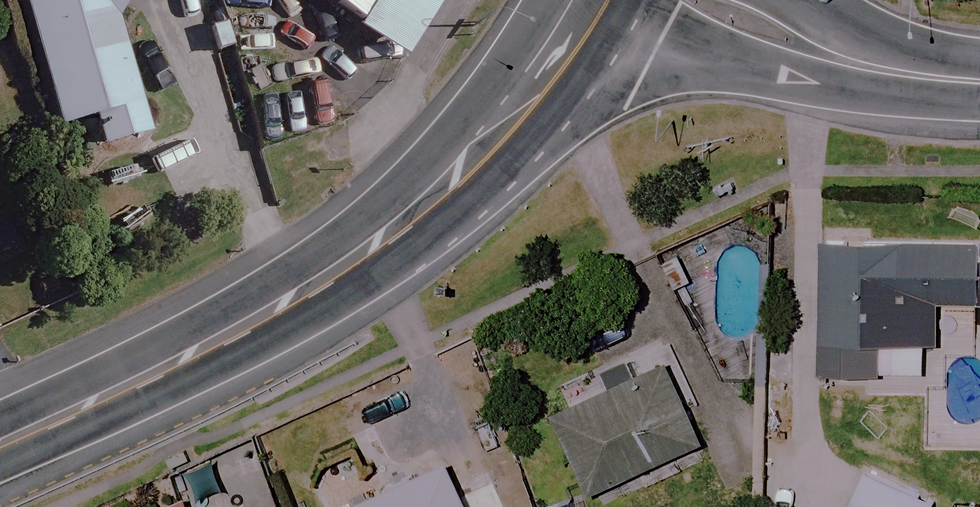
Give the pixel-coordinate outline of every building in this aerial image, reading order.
[(62,127),(98,117),(106,147),(150,134),(118,20),(131,0),(26,0),(62,127)] [(406,50),(441,0),(332,0),(406,50)] [(824,230),(821,367),(884,368),(885,334),(940,335),(940,293),(979,294),(979,233),(824,230)] [(669,355),(554,405),(589,486),(704,437),(669,355)] [(336,506),(337,506),(475,506),(450,454),(336,506)] [(851,506),(931,506),(936,495),(869,466),(851,506)] [(156,506),(194,506),(189,492),(156,506)] [(574,495),(541,506),(578,506),(574,495)]
